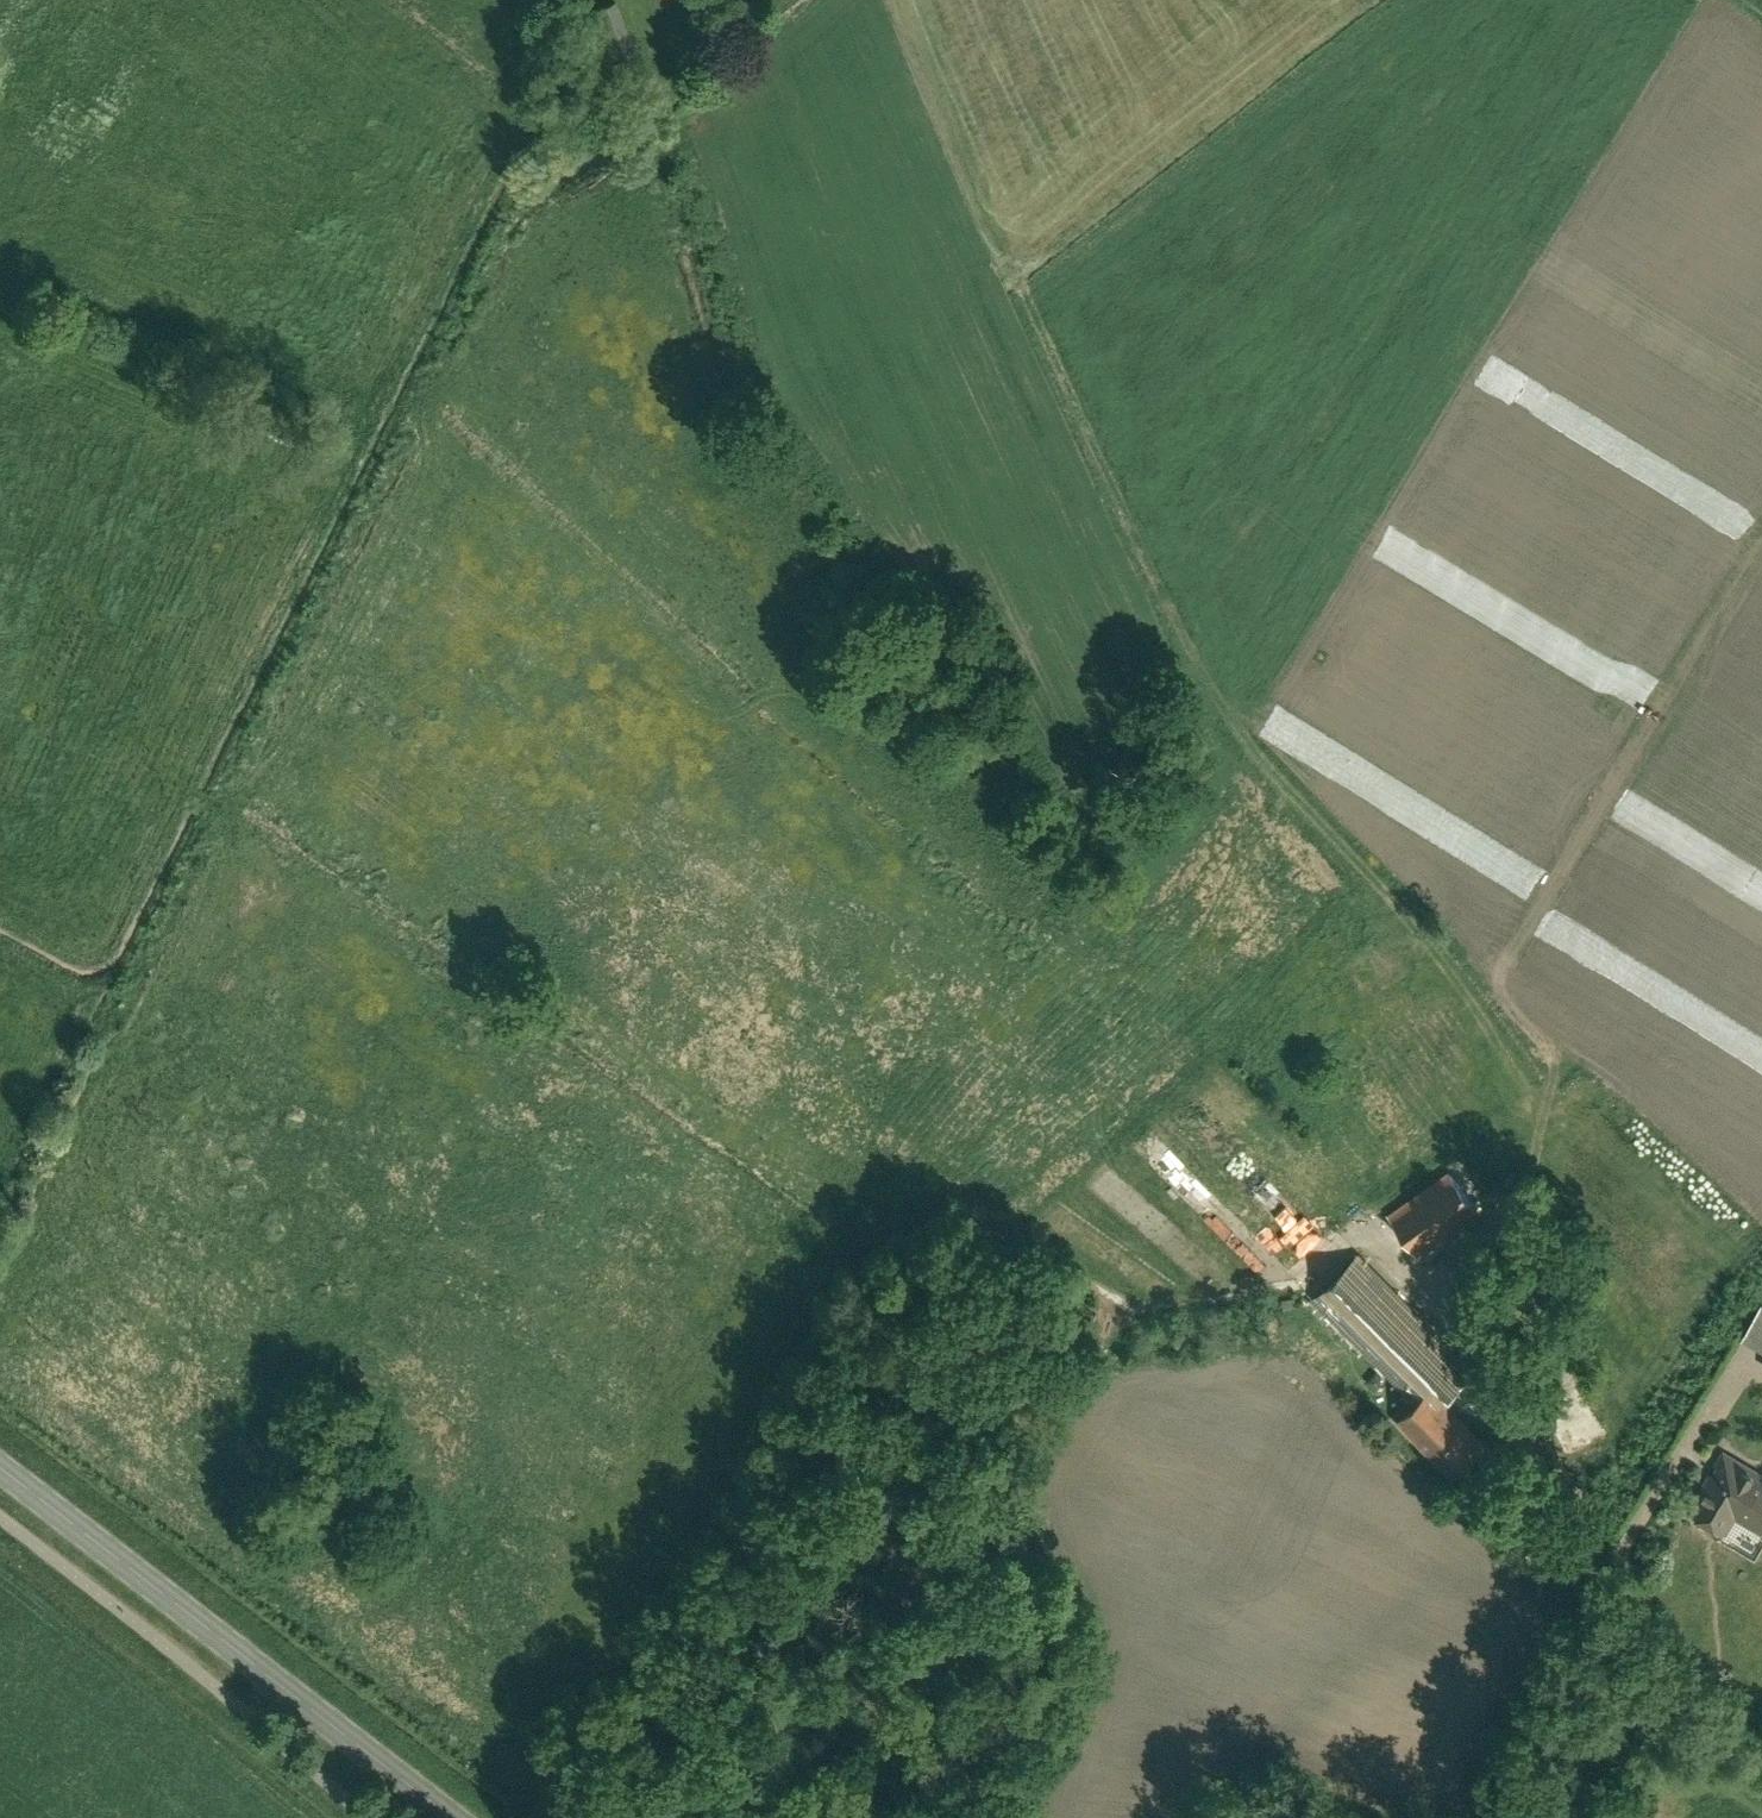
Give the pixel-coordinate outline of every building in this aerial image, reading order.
[(1480,1213),(1449,1171),(1388,1214),(1419,1257),(1480,1213)] [(1472,1370),(1359,1255),(1314,1300),(1417,1404),(1399,1421),(1451,1474),(1483,1442),(1442,1400),(1472,1370)] [(1697,1515),(1695,1518),(1716,1530),(1718,1528),(1724,1532),(1735,1515),(1761,1531),(1761,1529),(1761,1475),(1725,1452),(1689,1510),(1697,1515)]
